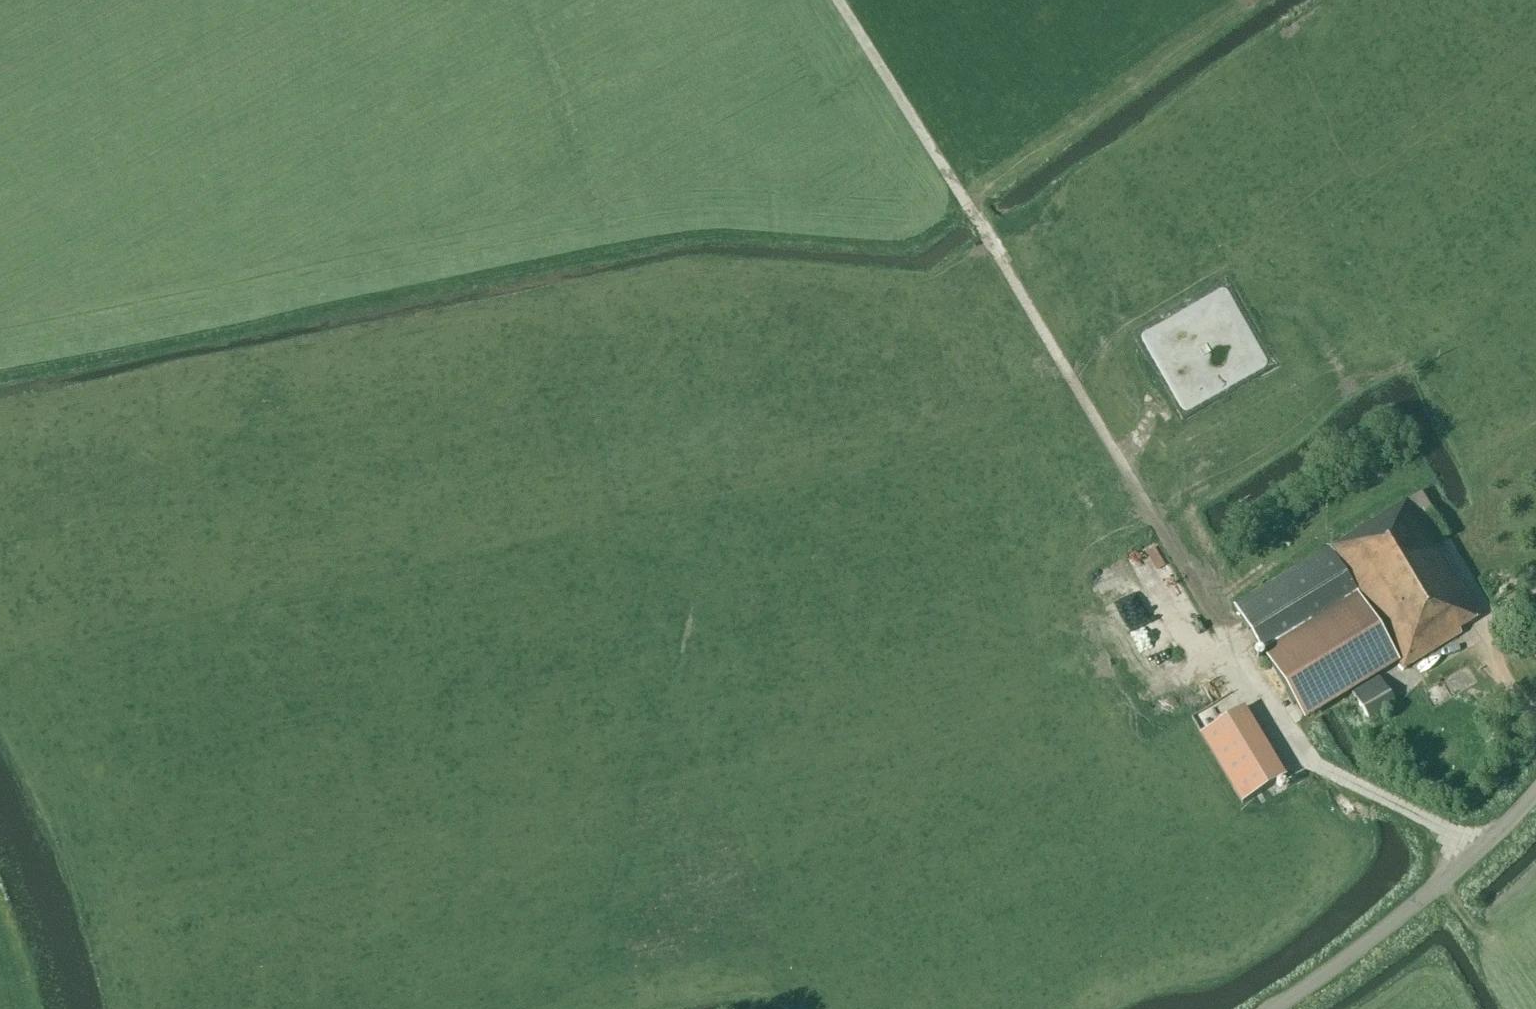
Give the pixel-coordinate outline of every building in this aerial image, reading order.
[(1458,631),(1479,618),(1435,544),(1447,537),(1420,493),(1233,607),(1301,719),(1397,661),(1402,670),(1460,634),(1458,631)] [(1367,720),(1394,703),(1378,677),(1351,693),(1357,704),(1349,709),(1359,725),(1368,721),(1367,720)] [(1442,684),(1428,688),(1433,704),(1447,700),(1442,684)] [(1242,709),(1201,734),(1244,804),(1285,779),(1242,709)]
